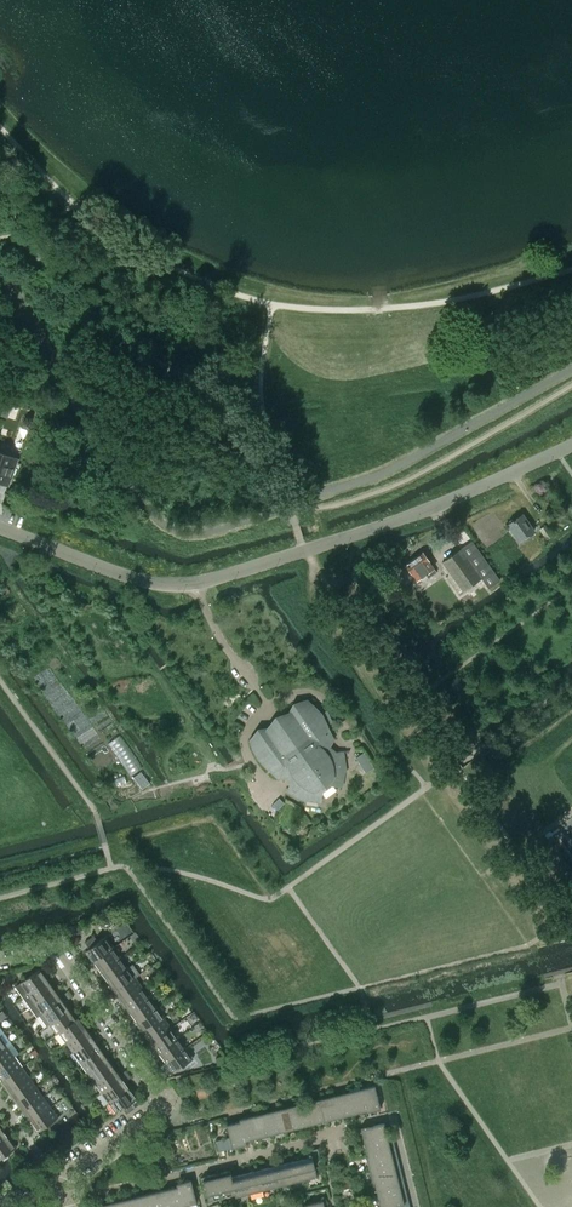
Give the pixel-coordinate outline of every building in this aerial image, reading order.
[(10,484),(17,463),(10,460),(12,456),(0,452),(0,480),(10,484)] [(522,515),(516,519),(513,519),(509,521),(509,524),(508,525),(520,541),(534,531),(522,515)] [(546,525),(539,529),(546,539),(552,535),(546,525)] [(499,580),(482,556),(471,541),(442,562),(451,575),(446,579),(458,595),(463,591),(481,578),(488,588),(499,580)] [(425,574),(427,576),(435,570),(422,552),(405,565),(419,584),(422,582),(419,579),(425,574)] [(456,603),(460,608),(477,595),(474,590),(456,603)] [(293,704),(287,716),(284,716),(282,716),(280,717),(278,718),(276,719),(274,721),(273,723),(272,725),(271,727),(258,729),(249,740),(252,747),(258,759),(267,768),(268,768),(278,779),(287,776),(292,781),(286,792),(304,801),(306,800),(320,802),(322,793),(333,785),(342,786),(344,772),(346,771),(343,751),(332,753),(328,746),(334,739),(327,726),(327,725),(321,713),(312,704),(307,699),(293,704)] [(373,768),(364,752),(355,758),(365,773),(373,768)] [(277,810),(284,803),(279,798),(272,804),(277,810)] [(93,962),(113,947),(106,937),(85,951),(93,962)] [(120,957),(113,947),(93,962),(100,972),(120,957)] [(107,982),(128,967),(120,957),(100,972),(107,982)] [(114,992),(135,978),(140,974),(133,964),(128,967),(107,982),(114,992)] [(22,997),(48,979),(40,968),(20,983),(15,987),(22,997)] [(121,1002),(142,988),(135,978),(114,992),(121,1002)] [(29,1007),(53,990),(55,989),(48,979),(22,997),(29,1007)] [(142,988),(121,1002),(129,1012),(131,1011),(149,998),(142,988)] [(36,1017),(42,1013),(62,999),(55,989),(53,990),(29,1007),(36,1017)] [(149,998),(131,1011),(129,1012),(136,1022),(156,1008),(149,998)] [(49,1023),(67,1010),(70,1009),(62,999),(42,1013),(49,1023)] [(156,1008),(136,1022),(143,1032),(145,1031),(163,1018),(156,1008)] [(70,1009),(67,1010),(49,1023),(56,1033),(56,1034),(57,1034),(59,1033),(59,1032),(77,1019),(76,1018),(70,1009)] [(86,1027),(82,1021),(88,1016),(85,1012),(79,1017),(76,1018),(77,1019),(59,1032),(59,1033),(66,1042),(86,1027)] [(163,1018),(145,1031),(143,1032),(150,1042),(171,1028),(163,1018)] [(86,1027),(66,1042),(73,1052),(94,1037),(86,1027)] [(171,1028),(150,1042),(157,1053),(160,1051),(178,1038),(171,1028)] [(7,1047),(12,1043),(4,1033),(0,1036),(0,1051),(7,1047)] [(94,1037),(73,1052),(80,1062),(101,1047),(94,1037)] [(178,1038),(160,1051),(157,1053),(164,1063),(185,1048),(178,1038)] [(14,1057),(7,1047),(0,1051),(0,1067),(14,1057)] [(101,1047),(80,1062),(87,1072),(108,1057),(101,1047)] [(185,1048),(164,1063),(172,1073),(193,1058),(192,1058),(185,1048)] [(0,1067),(0,1080),(1,1081),(21,1067),(14,1057),(0,1067)] [(108,1057),(87,1072),(95,1082),(115,1067),(108,1057)] [(21,1067),(1,1081),(8,1091),(10,1090),(28,1077),(21,1067)] [(115,1067),(95,1082),(102,1092),(122,1077),(115,1067)] [(28,1077),(10,1090),(8,1091),(15,1101),(36,1087),(28,1077)] [(122,1077),(102,1092),(109,1102),(130,1087),(122,1077)] [(360,1089),(361,1091),(366,1111),(366,1112),(380,1109),(375,1085),(360,1089)] [(36,1087),(15,1101),(22,1112),(25,1110),(43,1097),(36,1087)] [(140,1103),(137,1098),(130,1087),(109,1102),(116,1113),(123,1108),(126,1113),(134,1108),(140,1103)] [(366,1111),(361,1091),(360,1089),(347,1092),(348,1094),(353,1114),(366,1111)] [(353,1114),(348,1094),(347,1092),(334,1095),(334,1098),(339,1117),(353,1114)] [(339,1117),(334,1098),(334,1095),(320,1099),(321,1101),(326,1121),(339,1117)] [(43,1097),(25,1110),(22,1112),(29,1122),(50,1107),(43,1097)] [(326,1121),(321,1101),(320,1099),(307,1102),(307,1104),(312,1124),(326,1121)] [(312,1124),(307,1104),(307,1102),(293,1106),(294,1108),(299,1128),(312,1124)] [(299,1128),(294,1108),(293,1106),(280,1109),(280,1111),(285,1131),(299,1128)] [(37,1132),(58,1117),(50,1107),(29,1122),(37,1132)] [(285,1131),(280,1111),(280,1109),(266,1112),(267,1114),(272,1134),(285,1131)] [(272,1134),(267,1114),(266,1112),(253,1116),(254,1118),(258,1138),(272,1134)] [(258,1138),(254,1118),(253,1116),(239,1119),(240,1121),(245,1141),(246,1141),(258,1138)] [(240,1121),(226,1125),(230,1137),(216,1141),(219,1151),(247,1144),(246,1141),(245,1141),(240,1121)] [(392,1135),(387,1136),(384,1122),(361,1128),(367,1155),(366,1155),(373,1183),(374,1183),(380,1206),(392,1206),(393,1206),(394,1206),(410,1206),(392,1135)] [(6,1138),(9,1136),(1,1126),(0,1127),(0,1143),(6,1138)] [(16,1147),(9,1136),(6,1138),(0,1143),(0,1162),(7,1157),(5,1155),(16,1147)] [(312,1156),(298,1160),(303,1180),(317,1176),(315,1168),(322,1167),(317,1148),(310,1150),(312,1156)] [(298,1160),(284,1163),(289,1183),(303,1180),(298,1160)] [(284,1163),(271,1167),(276,1186),(289,1183),(284,1163)] [(271,1167),(258,1170),(263,1190),(276,1186),(271,1167)] [(235,1194),(231,1177),(232,1176),(230,1170),(202,1177),(208,1200),(235,1194)] [(258,1170),(244,1173),(249,1193),(263,1190),(258,1170)] [(249,1193),(244,1173),(232,1176),(231,1177),(235,1194),(235,1197),(249,1193)] [(197,1203),(191,1180),(176,1184),(177,1186),(98,1206),(97,1203),(82,1206),(83,1206),(181,1206),(197,1203)]
